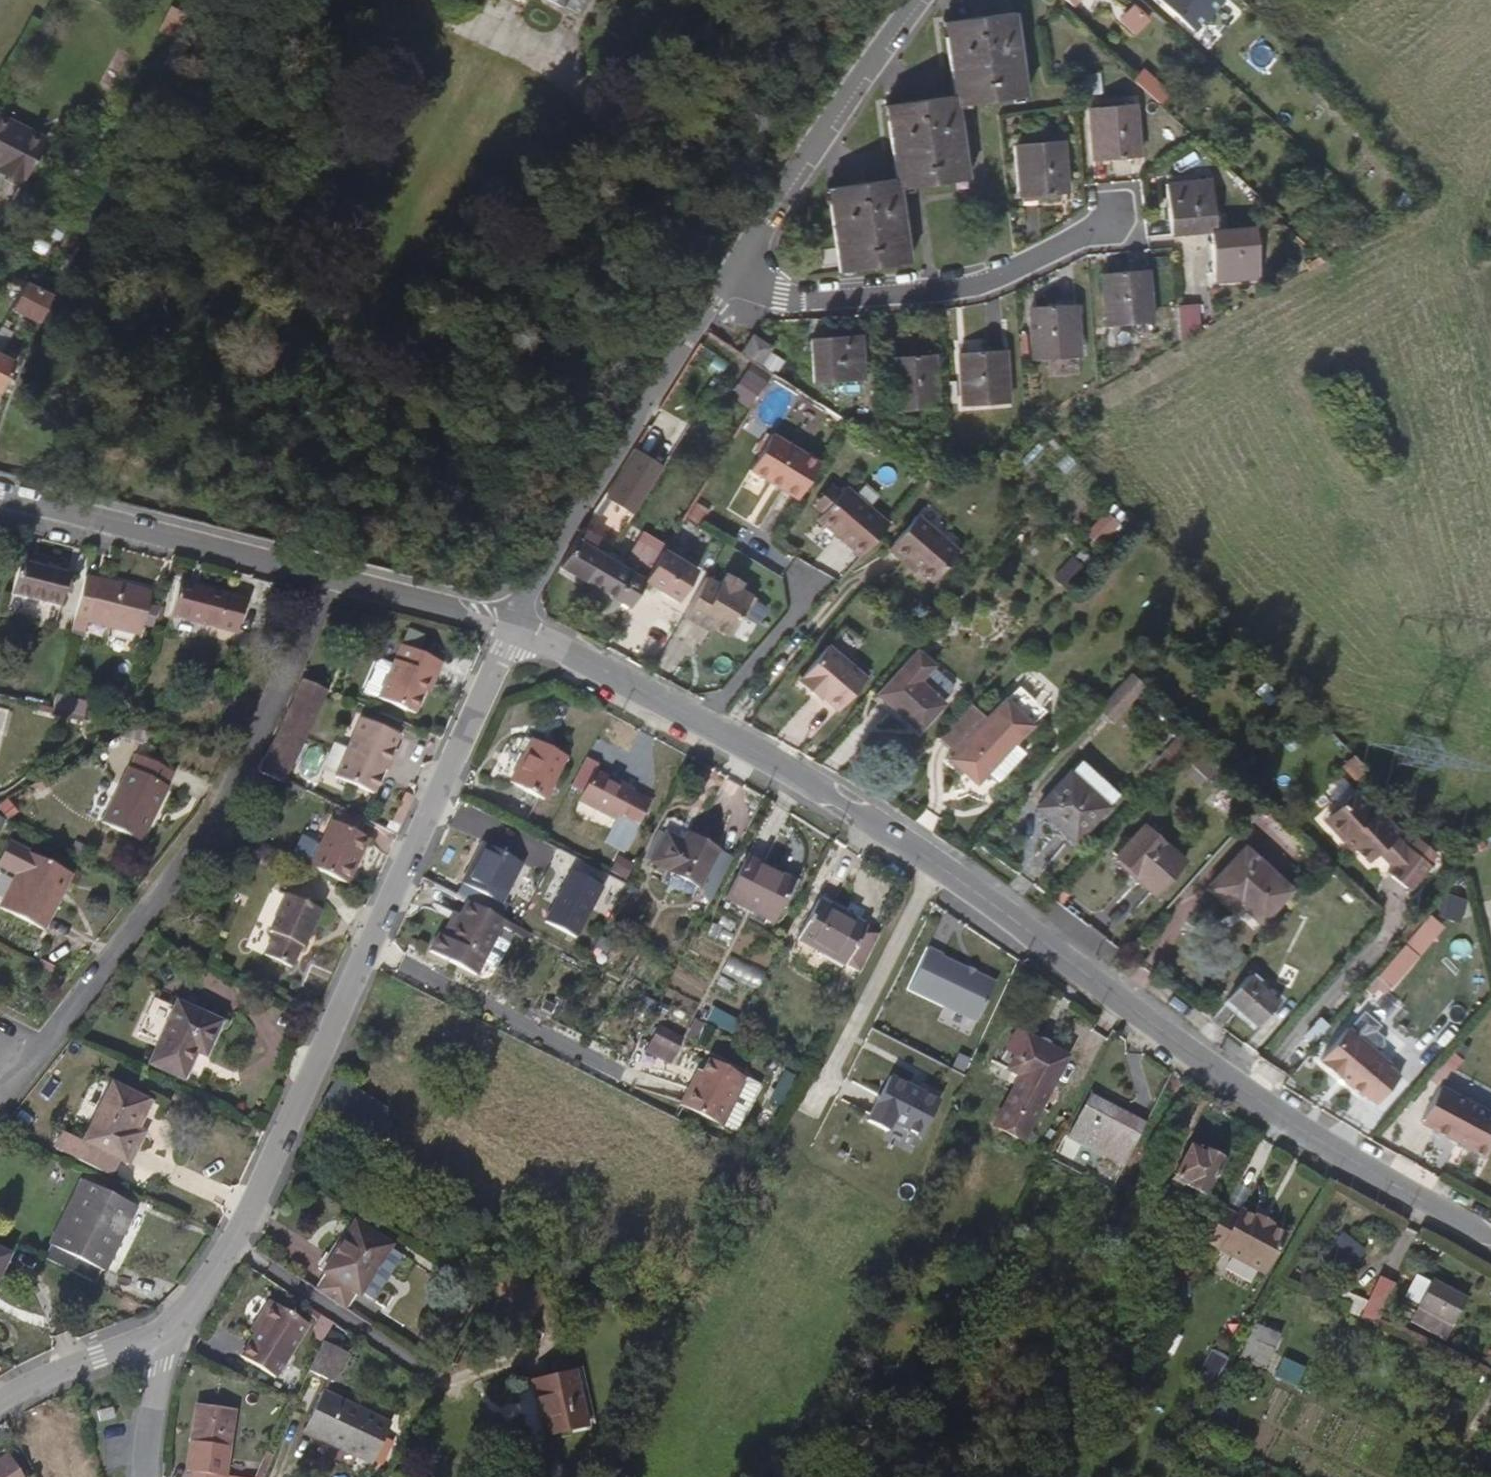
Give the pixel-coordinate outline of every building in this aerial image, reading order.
[(588,0),(543,0),(559,9),(562,6),(579,16),(588,0)] [(1117,19),(1135,36),(1150,20),(1133,3),(1117,19)] [(954,95),(955,104),(1023,95),(1011,12),(944,22),(954,95)] [(1080,76),(1083,94),(1099,91),(1097,74),(1080,76)] [(966,178),(955,104),(954,95),(886,105),(896,178),(897,189),(966,178)] [(1139,156),(1134,103),(1089,107),(1093,160),(1139,156)] [(47,134),(0,117),(0,176),(28,186),(47,134)] [(1066,192),(1062,140),(1015,145),(1020,196),(1066,192)] [(907,262),(897,189),(896,178),(826,188),(837,271),(907,262)] [(1165,183),(1170,234),(1209,230),(1214,230),(1210,180),(1165,183)] [(1259,276),(1254,226),(1214,230),(1209,230),(1214,280),(1259,276)] [(1150,321),(1146,269),(1102,273),(1106,327),(1150,321)] [(37,324),(51,297),(24,285),(10,311),(37,324)] [(1078,355),(1074,304),(1029,308),(1033,359),(1078,355)] [(1179,338),(1200,335),(1197,304),(1176,306),(1179,338)] [(863,379),(860,334),(809,338),(812,382),(863,379)] [(756,364),(766,348),(751,337),(739,353),(756,364)] [(1007,402),(1004,350),(960,353),(963,405),(1007,402)] [(935,406),(932,355),(887,358),(891,410),(935,406)] [(0,362),(0,395),(12,368),(0,362)] [(751,365),(738,387),(758,399),(771,377),(751,365)] [(794,499),(816,462),(769,434),(747,470),(794,499)] [(627,455),(600,497),(615,507),(643,465),(627,455)] [(818,514),(836,493),(826,484),(808,505),(818,514)] [(850,541),(861,550),(884,522),(841,486),(836,493),(818,514),(814,519),(846,546),(850,541)] [(957,548),(914,513),(886,547),(913,569),(916,566),(932,579),(957,548)] [(632,531),(624,556),(652,565),(660,540),(632,531)] [(556,566),(585,583),(601,553),(574,537),(556,566)] [(857,555),(861,550),(850,541),(846,546),(857,555)] [(694,569),(662,550),(644,579),(643,581),(676,600),(694,569)] [(643,581),(644,579),(605,556),(601,553),(585,583),(627,607),(643,581)] [(59,610),(68,575),(19,563),(11,597),(59,610)] [(718,583),(705,576),(682,615),(695,622),(697,618),(729,637),(753,597),(736,587),(740,581),(725,572),(718,583)] [(150,596),(85,579),(71,635),(84,638),(88,624),(140,637),(150,596)] [(237,636),(245,604),(179,587),(170,619),(237,636)] [(1061,627),(1069,618),(1061,610),(1053,619),(1061,627)] [(838,709),(867,676),(829,645),(797,681),(819,700),(823,696),(838,709)] [(414,719),(424,695),(429,681),(434,683),(440,667),(399,649),(376,704),(414,719)] [(918,729),(943,703),(941,702),(918,680),(932,665),(933,664),(918,650),(878,693),(918,729)] [(951,683),(932,665),(918,680),(941,702),(951,691),(951,683)] [(1277,692),(1262,675),(1252,684),(1268,701),(1265,705),(1272,714),(1287,701),(1278,691),(1277,692)] [(314,724),(327,697),(329,691),(303,679),(289,711),(314,724)] [(429,681),(424,695),(429,696),(434,683),(429,681)] [(968,704),(937,737),(954,753),(949,759),(976,783),(986,772),(998,782),(1024,753),(1013,743),(1043,710),(1016,685),(986,719),(968,704)] [(80,716),(83,702),(59,697),(56,711),(80,716)] [(1166,711),(1159,703),(1150,713),(1157,720),(1166,711)] [(300,753),(314,724),(289,711),(274,742),(300,753)] [(355,735),(335,784),(374,798),(384,774),(391,755),(398,738),(359,724),(355,735)] [(1162,781),(1188,740),(1176,732),(1150,773),(1162,781)] [(1229,749),(1219,739),(1211,746),(1221,756),(1229,749)] [(511,781),(546,800),(567,758),(531,740),(511,781)] [(287,783),(300,753),(274,742),(261,771),(287,783)] [(1199,788),(1217,769),(1198,751),(1187,761),(1195,768),(1188,776),(1199,788)] [(391,755),(384,774),(388,776),(395,757),(391,755)] [(138,843),(173,777),(134,756),(99,822),(138,843)] [(581,801),(635,830),(650,801),(595,773),(581,801)] [(1108,810),(1084,787),(1068,773),(1036,806),(1053,821),(1048,826),(1074,848),(1108,810)] [(1088,782),(1084,787),(1108,810),(1112,806),(1088,782)] [(1368,870),(1381,857),(1397,841),(1399,839),(1376,814),(1371,819),(1348,797),(1317,828),(1347,859),(1352,855),(1368,870)] [(1151,896),(1185,858),(1168,842),(1166,843),(1145,824),(1114,857),(1136,877),(1134,880),(1151,896)] [(310,871),(347,889),(368,843),(333,826),(310,871)] [(666,835),(652,862),(700,886),(717,852),(688,837),(683,843),(666,835)] [(69,874),(6,840),(0,852),(0,866),(14,874),(0,901),(0,909),(39,930),(69,874)] [(1397,841),(1381,857),(1391,867),(1410,853),(1397,841)] [(631,877),(641,849),(624,842),(613,870),(631,877)] [(482,843),(461,883),(501,904),(523,864),(482,843)] [(1289,890),(1243,848),(1208,887),(1232,910),(1238,903),(1260,922),(1289,890)] [(1410,853),(1391,867),(1384,872),(1398,894),(1429,874),(1413,852),(1410,853)] [(748,860),(728,900),(773,922),(783,901),(790,904),(802,879),(767,862),(764,867),(748,860)] [(1445,895),(1437,916),(1459,924),(1467,902),(1445,895)] [(300,952),(317,915),(283,900),(266,934),(271,938),(261,960),(286,972),(297,951),(300,952)] [(465,901),(459,915),(463,918),(470,904),(465,901)] [(798,940),(859,973),(879,935),(819,901),(798,940)] [(484,962),(500,970),(516,936),(526,941),(530,934),(470,904),(463,918),(459,915),(446,938),(436,935),(428,952),(476,976),(484,962)] [(709,937),(731,947),(740,927),(718,917),(709,937)] [(1448,957),(1470,958),(1471,941),(1449,940),(1448,957)] [(943,953),(929,946),(910,986),(979,1018),(996,981),(942,955),(943,953)] [(728,959),(723,976),(761,988),(767,971),(728,959)] [(1276,1002),(1248,976),(1227,999),(1256,1024),(1276,1002)] [(145,1066),(178,1082),(191,1055),(200,1059),(216,1025),(173,1003),(145,1066)] [(733,1035),(740,1022),(713,1008),(706,1021),(733,1035)] [(1345,1030),(1372,1052),(1377,1046),(1376,1039),(1368,1033),(1373,1027),(1358,1014),(1345,1030)] [(696,1023),(690,1037),(697,1040),(703,1027),(696,1023)] [(648,1045),(674,1057),(684,1038),(658,1025),(648,1045)] [(1014,1030),(997,1065),(1047,1091),(1065,1057),(1014,1030)] [(1372,1052),(1345,1030),(1317,1062),(1359,1097),(1363,1093),(1383,1070),(1387,1065),(1372,1052)] [(669,1067),(674,1057),(648,1045),(644,1053),(669,1067)] [(708,1062),(702,1073),(694,1088),(690,1086),(679,1108),(734,1137),(759,1088),(708,1062)] [(1395,1080),(1383,1070),(1363,1093),(1376,1103),(1395,1080)] [(694,1088),(702,1073),(697,1072),(690,1086),(694,1088)] [(942,1096),(890,1073),(868,1120),(893,1131),(898,1120),(926,1133),(942,1096)] [(782,1106),(794,1079),(784,1074),(772,1101),(782,1106)] [(337,1077),(317,1108),(368,1142),(388,1110),(337,1077)] [(74,1162),(105,1178),(113,1163),(121,1166),(135,1138),(127,1134),(143,1105),(107,1086),(77,1143),(81,1146),(74,1162)] [(1440,1087),(1420,1124),(1485,1160),(1490,1149),(1490,1115),(1440,1087)] [(1089,1096),(1069,1136),(1122,1165),(1144,1125),(1089,1096)] [(1190,1148),(1173,1179),(1200,1194),(1217,1163),(1216,1162),(1217,1157),(1206,1152),(1204,1156),(1190,1148)] [(39,1260),(90,1286),(98,1271),(100,1271),(131,1207),(77,1181),(39,1260)] [(1235,1216),(1222,1209),(1204,1242),(1264,1274),(1285,1234),(1270,1226),(1271,1223),(1255,1216),(1254,1218),(1239,1209),(1235,1216)] [(326,1274),(315,1291),(345,1310),(356,1294),(371,1303),(403,1254),(389,1246),(390,1244),(355,1222),(338,1247),(342,1250),(326,1274)] [(1341,1234),(1326,1255),(1349,1272),(1364,1251),(1341,1234)] [(322,1271),(326,1274),(342,1250),(338,1247),(322,1271)] [(510,1274),(491,1300),(528,1327),(547,1300),(510,1274)] [(1437,1281),(1421,1310),(1451,1325),(1466,1297),(1437,1281)] [(1350,1295),(1346,1308),(1361,1315),(1367,1303),(1350,1295)] [(269,1302),(259,1318),(262,1321),(255,1332),(240,1354),(274,1377),(291,1351),(306,1327),(269,1302)] [(262,1321),(259,1318),(252,1330),(255,1332),(262,1321)] [(1254,1324),(1238,1359),(1264,1370),(1278,1335),(1254,1324)] [(320,1342),(308,1371),(333,1383),(346,1354),(320,1342)] [(1213,1389),(1227,1359),(1211,1352),(1197,1381),(1213,1389)] [(1281,1360),(1273,1378),(1296,1389),(1304,1370),(1281,1360)] [(529,1380),(542,1437),(588,1426),(574,1370),(529,1380)] [(960,1372),(953,1385),(959,1388),(965,1375),(960,1372)] [(317,1430),(314,1437),(371,1464),(390,1423),(323,1391),(307,1426),(317,1430)] [(1448,1413),(1456,1416),(1461,1408),(1462,1404),(1454,1400),(1448,1413)] [(224,1476),(226,1468),(233,1411),(196,1404),(189,1464),(195,1465),(193,1476),(228,1476),(224,1476)] [(100,1411),(103,1422),(113,1420),(110,1408),(100,1411)] [(304,1432),(314,1437),(317,1430),(307,1426),(304,1432)] [(937,1436),(947,1439),(950,1429),(940,1426),(937,1436)] [(7,1454),(0,1459),(0,1476),(22,1476),(7,1454)]
